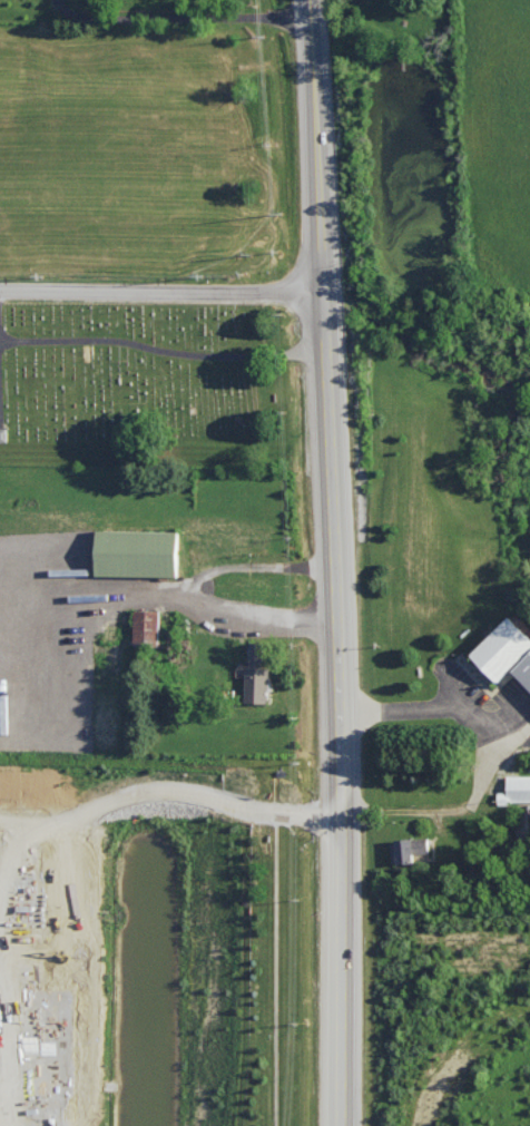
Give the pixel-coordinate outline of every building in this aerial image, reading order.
[(176,574),(177,529),(94,528),(93,573),(176,574)] [(132,644),(157,645),(158,608),(133,608),(132,644)] [(529,689),(529,637),(508,614),(468,653),(497,682),(510,669),(529,689)] [(267,701),(268,666),(261,666),(262,643),(249,642),(249,665),(244,665),(244,701),(267,701)] [(506,774),(506,791),(497,791),(497,801),(529,801),(529,774),(506,774)] [(393,838),(395,863),(413,861),(412,853),(428,851),(427,835),(393,838)]
